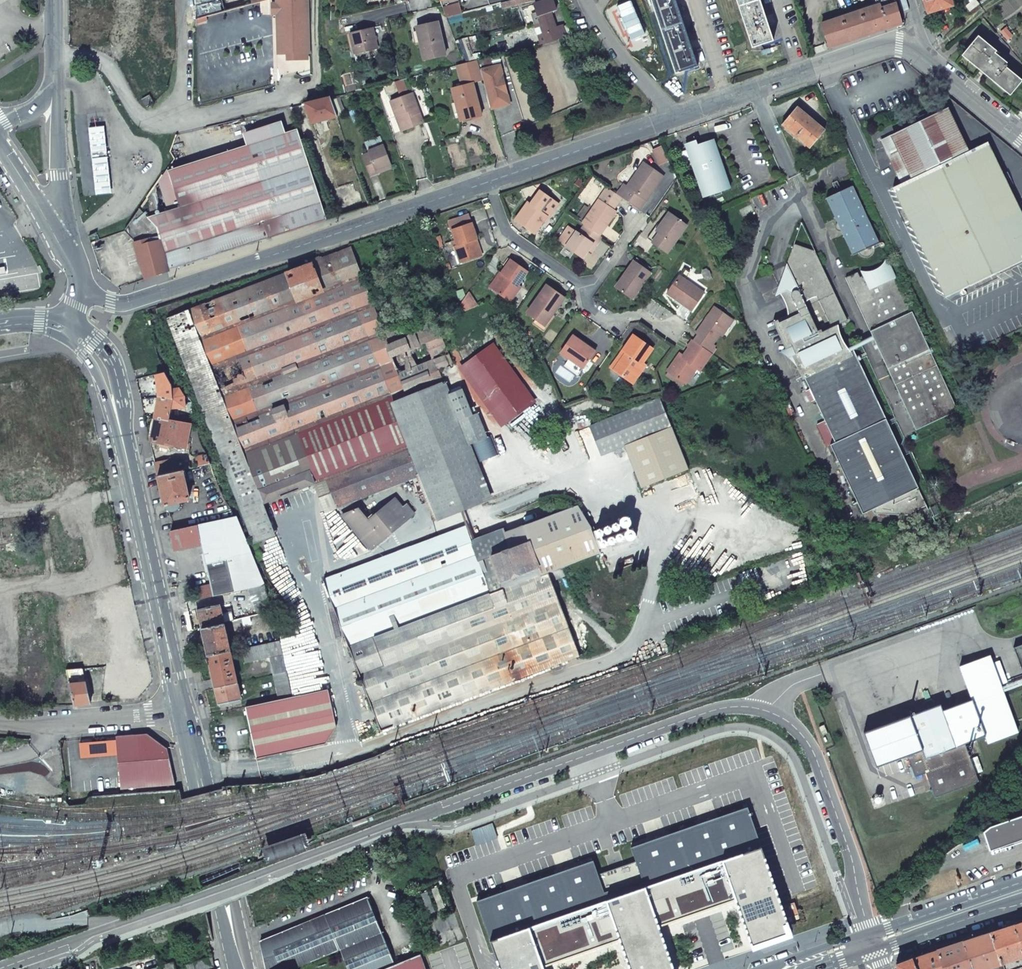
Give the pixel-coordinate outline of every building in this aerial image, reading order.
[(196,20),(207,17),(253,4),(252,0),(196,0),(196,20)] [(278,54),(288,54),(288,60),(304,60),(303,54),(307,54),(310,54),(309,0),(277,0),(277,3),(277,13),(278,54)] [(501,4),(502,8),(525,2),(533,0),(517,0),(501,4)] [(534,4),(536,13),(531,15),(535,25),(540,23),(543,34),(537,36),(540,45),(567,37),(564,25),(556,28),(551,12),(556,10),(552,0),(545,0),(534,4)] [(697,66),(675,0),(651,0),(675,74),(697,66)] [(773,41),(760,0),(736,0),(752,48),(761,45),(773,41)] [(905,23),(896,0),(895,0),(877,6),(821,24),(829,48),(894,27),(905,23)] [(928,13),(951,6),(949,0),(924,0),(928,13)] [(442,8),(447,19),(462,15),(459,4),(442,8)] [(445,55),(437,22),(416,28),(424,60),(445,55)] [(350,34),(355,54),(378,49),(373,28),(350,34)] [(978,36),(962,56),(976,68),(1010,96),(1021,81),(1005,67),(1007,63),(995,53),(996,51),(978,36)] [(761,45),(752,48),(754,54),(763,51),(761,45)] [(502,92),(499,81),(502,76),(500,66),(481,70),(490,110),(507,106),(505,98),(507,95),(502,92)] [(499,81),(502,92),(507,95),(502,76),(499,81)] [(451,90),(460,122),(481,116),(473,84),(451,90)] [(390,101),(401,131),(424,123),(412,93),(390,101)] [(150,96),(142,100),(146,109),(154,104),(150,96)] [(331,98),(337,117),(344,115),(338,96),(331,98)] [(330,98),(305,103),(311,124),(337,117),(331,98),(330,98)] [(810,148),(825,130),(797,107),(782,124),(810,148)] [(945,298),(996,274),(1021,261),(1021,225),(1012,230),(1006,218),(1021,212),(1014,198),(987,142),(967,152),(947,109),(882,141),(903,183),(893,188),(926,257),(940,251),(945,263),(931,269),(945,298)] [(161,240),(171,272),(185,267),(302,228),(327,220),(297,130),(283,134),(279,122),(266,127),(270,138),(246,146),(169,171),(180,208),(167,211),(168,212),(148,218),(157,227),(161,240)] [(106,151),(104,127),(89,128),(92,152),(106,151)] [(246,146),(270,138),(266,127),(242,134),(246,146)] [(722,169),(717,155),(718,155),(713,140),(698,145),(688,148),(693,163),(697,162),(698,166),(697,166),(696,168),(696,169),(696,171),(698,173),(701,173),(702,176),(698,178),(704,198),(715,194),(714,191),(720,189),(721,192),(731,189),(724,169),(722,169)] [(383,145),(367,151),(368,154),(362,156),(370,176),(377,173),(376,170),(391,164),(383,145)] [(653,152),(660,165),(668,161),(661,148),(653,152)] [(92,159),(96,195),(111,193),(107,157),(92,159)] [(621,197),(640,210),(663,177),(643,163),(627,187),(620,196),(621,197)] [(377,173),(392,167),(391,164),(376,170),(377,173)] [(814,168),(804,173),(807,178),(817,173),(814,168)] [(617,194),(620,196),(627,187),(624,185),(617,194)] [(879,243),(852,186),(829,197),(826,198),(836,218),(838,217),(840,222),(838,223),(836,224),(835,226),(835,228),(837,230),(838,231),(840,231),(843,229),(846,234),(843,235),(853,256),(858,253),(859,255),(862,257),(864,258),(867,258),(870,257),(872,256),(873,254),(874,251),(874,248),(874,246),(879,243)] [(617,194),(607,188),(598,200),(612,210),(621,197),(620,196),(617,194)] [(158,212),(154,189),(145,201),(147,213),(158,212)] [(528,202),(515,220),(534,234),(543,221),(549,214),(550,215),(558,204),(540,191),(530,204),(528,202)] [(598,200),(582,223),(585,225),(599,235),(616,212),(612,210),(598,200)] [(701,200),(699,201),(698,201),(697,204),(698,206),(698,207),(699,208),(702,209),(703,208),(704,208),(705,207),(706,204),(705,201),(704,200),(702,200),(701,200)] [(139,209),(124,231),(134,242),(147,239),(148,243),(161,240),(157,227),(148,218),(139,209)] [(1012,230),(1021,225),(1021,215),(1021,212),(1006,218),(1012,230)] [(652,242),(667,253),(686,226),(669,213),(663,221),(658,229),(661,231),(652,242)] [(647,239),(652,242),(661,231),(658,229),(663,221),(661,220),(647,239)] [(480,256),(475,240),(477,239),(472,223),(451,230),(457,245),(454,246),(460,263),(480,256)] [(559,241),(582,258),(588,250),(592,244),(595,246),(602,237),(599,235),(585,225),(579,234),(569,227),(559,241)] [(171,272),(161,240),(148,243),(147,239),(134,242),(143,271),(146,280),(171,272)] [(792,347),(838,325),(848,321),(815,252),(794,245),(787,266),(793,279),(799,293),(798,292),(797,291),(796,291),(795,291),(794,291),(793,292),(792,293),(791,294),(791,295),(791,297),(798,311),(792,314),(773,322),(786,350),(792,347)] [(189,309),(263,503),(325,480),(335,507),(422,475),(393,402),(379,367),(391,362),(383,332),(349,249),(322,259),(321,257),(310,261),(311,264),(322,293),(297,302),(286,273),(189,309)] [(926,257),(931,269),(945,263),(940,251),(926,257)] [(503,275),(492,290),(510,302),(521,287),(518,285),(528,271),(510,259),(501,273),(503,275)] [(911,311),(889,263),(888,264),(885,259),(882,263),(879,267),(876,268),(874,270),(868,271),(863,271),(860,270),(863,275),(860,277),(857,272),(852,274),(876,327),(911,311)] [(615,288),(632,299),(651,272),(634,261),(615,288)] [(322,293),(311,264),(286,273),(297,302),(322,293)] [(500,272),(489,287),(492,290),(503,275),(501,273),(500,272)] [(845,277),(870,331),(876,327),(852,274),(845,277)] [(667,294),(691,311),(703,293),(679,276),(667,294)] [(780,290),(792,314),(798,311),(791,297),(791,295),(791,294),(792,293),(793,292),(794,291),(795,291),(796,291),(797,291),(798,292),(799,293),(793,279),(787,286),(780,290)] [(547,285),(526,313),(535,319),(542,324),(550,313),(552,315),(552,314),(564,298),(547,285)] [(694,341),(710,352),(715,346),(712,344),(719,335),(731,318),(715,307),(695,333),(698,335),(694,341)] [(167,318),(254,544),(258,542),(275,535),(263,503),(189,309),(167,318)] [(876,327),(894,365),(929,349),(911,311),(876,327)] [(543,331),(554,316),(552,314),(552,315),(550,313),(542,324),(535,319),(533,323),(543,331)] [(719,335),(722,337),(734,321),(731,318),(719,335)] [(422,475),(439,519),(491,498),(469,444),(487,437),(477,413),(473,415),(462,389),(449,394),(438,369),(453,363),(434,320),(402,332),(400,325),(383,332),(391,362),(407,397),(393,402),(422,475)] [(838,325),(792,347),(805,374),(850,352),(847,349),(842,340),(839,333),(838,325)] [(894,365),(876,327),(870,331),(887,368),(894,365)] [(560,353),(583,369),(595,351),(573,335),(560,353)] [(614,370),(633,383),(645,365),(642,363),(652,349),(633,336),(623,350),(626,353),(614,370)] [(688,347),(683,355),(681,358),(678,355),(667,371),(684,383),(686,383),(696,369),(699,371),(712,354),(710,352),(694,341),(692,340),(687,347),(688,347)] [(501,427),(536,402),(493,342),(458,368),(501,427)] [(894,365),(922,427),(957,410),(929,349),(894,365)] [(610,368),(614,370),(626,353),(623,350),(610,368)] [(805,374),(803,375),(835,443),(886,419),(854,351),(850,352),(805,374)] [(922,427),(894,365),(887,368),(915,430),(922,427)] [(156,408),(155,418),(169,420),(171,409),(185,407),(184,396),(180,388),(172,388),(172,385),(165,372),(156,374),(157,386),(158,398),(156,408)] [(613,417),(624,445),(641,488),(688,470),(660,399),(613,417)] [(624,445),(613,417),(590,426),(601,454),(624,445)] [(155,418),(150,441),(186,449),(191,424),(169,420),(155,418)] [(927,506),(886,419),(835,443),(830,445),(863,514),(872,509),(874,514),(918,516),(915,511),(927,506)] [(198,467),(210,464),(206,454),(196,456),(198,467)] [(172,472),(169,460),(155,463),(157,476),(172,472)] [(172,472),(157,476),(164,506),(166,508),(169,510),(171,511),(175,511),(177,510),(178,509),(180,506),(180,505),(180,503),(179,500),(189,497),(183,470),(172,472)] [(342,516),(370,551),(414,515),(407,505),(402,508),(395,500),(369,521),(359,509),(342,516)] [(349,647),(548,573),(561,568),(601,553),(599,549),(612,544),(604,528),(593,532),(578,506),(506,533),(504,529),(472,542),(468,532),(452,532),(323,581),(349,647)] [(931,508),(934,516),(940,513),(936,506),(931,508)] [(264,585),(236,516),(218,520),(227,560),(235,559),(238,573),(231,575),(234,591),(248,588),(264,585)] [(616,523),(623,540),(628,539),(628,541),(637,538),(629,516),(620,519),(621,522),(616,523)] [(202,544),(213,596),(234,591),(231,575),(238,573),(235,559),(227,560),(218,520),(198,525),(202,544)] [(623,540),(616,523),(604,528),(612,544),(623,540)] [(173,530),(171,531),(174,550),(195,545),(202,544),(198,525),(173,530)] [(551,581),(565,576),(561,568),(548,573),(551,581)] [(381,731),(580,656),(551,581),(548,573),(349,647),(381,731)] [(193,589),(195,600),(213,596),(211,585),(193,589)] [(257,615),(272,612),(267,597),(264,585),(248,588),(257,615)] [(202,628),(224,623),(220,605),(198,610),(202,628)] [(208,656),(230,651),(224,623),(202,628),(203,636),(208,656)] [(270,657),(273,675),(286,673),(283,655),(280,641),(242,649),(245,663),(270,657)] [(215,688),(237,683),(230,651),(208,656),(213,679),(215,688)] [(971,701),(944,711),(957,745),(986,734),(987,742),(1020,729),(989,652),(957,665),(971,701)] [(278,700),(292,697),(286,673),(273,675),(278,700)] [(219,705),(240,700),(237,683),(215,688),(218,701),(219,705)] [(256,759),(324,744),(335,726),(327,689),(292,697),(278,700),(246,707),(247,713),(254,750),(255,755),(256,759)] [(940,704),(863,733),(876,767),(907,756),(915,777),(925,773),(934,798),(978,782),(965,744),(956,747),(943,711),(940,704)] [(824,725),(819,727),(822,736),(827,734),(824,725)] [(116,736),(121,789),(175,785),(167,749),(163,746),(147,734),(116,736)] [(476,901),(500,968),(544,968),(543,965),(619,938),(630,968),(674,968),(658,925),(735,898),(753,949),(792,936),(780,900),(747,807),(631,847),(636,861),(598,874),(593,860),(476,901)] [(989,851),(1021,840),(1021,816),(989,827),(983,832),(989,851)] [(471,831),(476,845),(497,838),(492,823),(471,831)] [(270,857),(305,845),(303,838),(268,850),(270,857)] [(348,968),(385,968),(395,965),(368,898),(326,914),(340,950),(348,968)] [(260,942),(261,947),(266,968),(294,968),(340,950),(326,914),(260,942)] [(1021,956),(1021,946),(1015,924),(998,930),(991,932),(996,948),(1001,964),(1021,956)] [(969,958),(996,948),(991,932),(971,939),(964,941),(969,958)] [(969,958),(964,941),(946,947),(938,950),(945,968),(973,968),(969,958)] [(938,950),(922,955),(912,958),(916,968),(945,968),(938,950)] [(421,954),(420,954),(395,965),(385,968),(426,968),(421,954)] [(212,957),(186,965),(187,968),(215,968),(212,957)] [(912,958),(907,960),(896,964),(898,968),(916,968),(912,958)]
